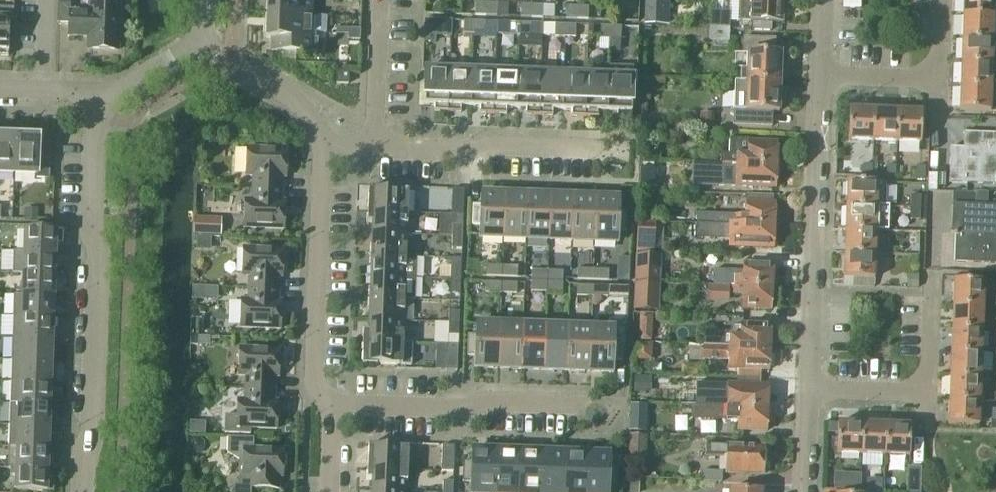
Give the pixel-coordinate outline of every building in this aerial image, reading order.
[(70,23),(70,11),(70,3),(70,0),(58,0),(57,23),(70,23)] [(267,13),(311,15),(312,0),(268,0),(267,13)] [(645,24),(663,25),(663,13),(664,0),(646,0),(645,12),(645,24)] [(783,1),(763,0),(730,0),(729,12),(730,12),(730,21),(782,23),(783,1)] [(994,0),(963,0),(963,15),(993,16),(994,0)] [(486,15),(486,3),(475,2),(475,15),(486,15)] [(486,3),(486,15),(497,16),(497,3),(486,3)] [(118,50),(119,5),(89,4),(89,12),(70,11),(70,23),(69,35),(88,36),(88,49),(118,50)] [(531,17),(532,4),(521,4),(520,17),(531,17)] [(532,4),(531,17),(542,17),(543,5),(532,4)] [(577,19),(577,6),(566,6),(566,18),(577,19)] [(577,19),(588,19),(588,7),(577,6),(577,19)] [(8,57),(9,19),(13,19),(14,8),(0,7),(0,56),(8,57)] [(730,12),(729,12),(711,11),(711,28),(730,28),(730,21),(730,12)] [(310,38),(311,15),(267,13),(266,38),(272,38),(272,51),(317,52),(318,38),(310,38)] [(992,40),(993,16),(963,15),(962,39),(992,40)] [(451,33),(451,20),(441,19),(440,32),(451,33)] [(473,33),(474,21),(464,20),(463,33),(473,33)] [(484,34),(485,21),(474,21),(473,33),(484,34)] [(519,35),(520,22),(509,22),(509,35),(519,35)] [(529,36),(530,23),(520,22),(519,35),(529,36)] [(565,37),(565,24),(555,24),(554,36),(565,37)] [(575,37),(575,25),(565,24),(565,37),(575,37)] [(610,39),(611,26),(600,26),(600,38),(610,39)] [(621,26),(617,26),(611,26),(610,39),(620,39),(621,26)] [(729,37),(730,28),(711,28),(710,36),(729,37)] [(341,29),(341,34),(348,34),(347,40),(360,41),(360,30),(341,29)] [(740,81),(780,83),(781,53),(774,53),(775,38),(743,37),(742,52),(748,52),(747,69),(741,69),(740,81)] [(992,63),(992,40),(962,39),(961,62),(992,63)] [(991,87),(992,63),(961,62),(960,86),(991,87)] [(609,76),(607,111),(616,112),(616,118),(631,119),(633,66),(609,65),(609,76)] [(447,112),(449,70),(425,69),(424,105),(434,105),(434,111),(447,112)] [(470,106),(472,70),(449,70),(447,112),(461,112),(461,106),(470,106)] [(493,114),(494,71),(472,70),(470,106),(479,107),(479,113),(493,114)] [(348,84),(349,72),(337,71),(336,83),(348,84)] [(516,108),(517,72),(494,71),(493,114),(506,114),(507,108),(516,108)] [(539,115),(540,73),(517,72),(516,108),(525,108),(525,115),(539,115)] [(562,110),(563,74),(540,73),(539,115),(553,116),(553,109),(562,110)] [(584,117),(586,75),(563,74),(562,110),(571,110),(571,116),(584,117)] [(607,111),(609,76),(586,75),(584,117),(598,118),(598,111),(607,111)] [(735,81),(733,124),(740,124),(772,126),(772,111),(779,112),(780,83),(740,81),(735,81)] [(990,111),(991,87),(960,86),(959,110),(990,111)] [(872,141),(873,110),(849,109),(848,140),(872,141)] [(897,142),(898,111),(873,110),(872,141),(897,142)] [(898,111),(897,142),(921,143),(922,112),(898,111)] [(701,114),(700,128),(712,128),(713,114),(701,114)] [(644,137),(656,137),(657,129),(644,129),(644,137)] [(16,131),(2,130),(1,137),(0,137),(0,173),(14,173),(15,137),(16,137),(16,131)] [(15,137),(14,173),(36,174),(36,179),(49,179),(51,132),(24,131),(24,138),(16,137),(15,137)] [(963,132),(963,134),(963,148),(950,147),(948,183),(995,184),(995,183),(995,178),(995,133),(995,134),(963,132)] [(719,162),(777,165),(777,142),(747,141),(748,139),(728,138),(727,154),(719,153),(719,162)] [(252,188),(282,189),(283,177),(286,177),(287,149),(247,148),(246,176),(253,176),(252,188)] [(719,163),(708,162),(702,162),(701,171),(746,173),(746,186),(776,187),(777,165),(719,162),(719,163)] [(864,164),(864,177),(872,177),(872,165),(864,164)] [(887,166),(887,178),(895,178),(895,166),(887,166)] [(917,166),(917,179),(925,179),(925,166),(917,166)] [(640,169),(639,187),(653,187),(653,169),(640,169)] [(877,182),(864,182),(847,181),(846,205),(876,206),(877,182)] [(282,201),(282,189),(252,188),(252,200),(245,199),(244,227),(284,229),(285,201),(282,201)] [(367,212),(408,213),(408,191),(383,190),(383,189),(368,188),(367,212)] [(450,215),(462,215),(463,189),(451,189),(450,215)] [(503,238),(504,194),(480,193),(480,205),(472,205),(471,225),(479,226),(479,237),(503,238)] [(525,239),(527,195),(504,194),(503,238),(525,239)] [(548,240),(550,196),(527,195),(525,239),(548,240)] [(571,241),(573,197),(550,196),(548,240),(571,241)] [(910,207),(920,207),(920,196),(910,196),(910,207)] [(594,242),(595,198),(573,197),(571,241),(594,242)] [(595,198),(594,242),(618,243),(618,231),(626,231),(627,211),(619,210),(619,199),(595,198)] [(697,224),(774,226),(775,203),(745,202),(745,215),(697,214),(697,224)] [(952,204),(951,233),(953,233),(953,236),(955,236),(954,262),(995,264),(995,206),(952,204)] [(888,206),(876,206),(846,205),(845,229),(876,230),(887,231),(888,206)] [(910,217),(920,218),(920,207),(910,207),(910,217)] [(25,208),(25,220),(36,220),(36,209),(25,208)] [(407,235),(408,213),(367,212),(367,222),(372,223),(372,233),(407,235)] [(636,222),(635,250),(652,251),(654,222),(636,222)] [(774,226),(697,224),(696,224),(696,238),(731,239),(732,234),(744,234),(744,247),(774,248),(774,226)] [(452,236),(462,237),(462,225),(452,225),(452,236)] [(13,251),(56,253),(56,244),(63,244),(63,230),(24,229),(23,251),(13,251)] [(875,253),(876,230),(845,229),(844,252),(875,253)] [(406,256),(407,235),(372,233),(371,255),(406,256)] [(461,249),(462,237),(452,236),(451,248),(461,249)] [(249,288),(279,289),(279,277),(282,277),(283,249),(243,247),(242,275),(249,276),(249,288)] [(55,274),(56,253),(13,251),(12,273),(55,274)] [(874,278),(875,253),(844,252),(843,277),(874,278)] [(371,255),(370,277),(415,278),(416,257),(406,256),(371,255)] [(659,283),(660,256),(636,255),(635,282),(659,283)] [(713,284),(731,285),(772,287),(773,264),(743,263),(743,271),(714,270),(713,284)] [(501,276),(502,266),(486,265),(486,276),(501,276)] [(502,266),(501,276),(517,277),(517,266),(502,266)] [(450,280),(460,280),(461,268),(451,268),(450,280)] [(592,280),(593,269),(577,269),(577,279),(592,280)] [(593,269),(592,280),(608,280),(609,270),(593,269)] [(547,281),(547,271),(532,270),(531,280),(547,281)] [(547,281),(563,282),(563,271),(547,271),(547,281)] [(54,296),(55,274),(12,273),(23,273),(22,295),(54,296)] [(917,288),(918,275),(907,275),(907,287),(917,288)] [(415,278),(370,277),(369,298),(404,299),(414,300),(415,278)] [(460,292),(460,280),(450,280),(450,292),(460,292)] [(546,291),(547,281),(531,280),(531,290),(546,291)] [(952,304),(983,305),(984,281),(953,280),(952,304)] [(562,292),(563,282),(547,281),(546,291),(562,292)] [(501,293),(501,282),(486,282),(485,292),(501,293)] [(501,282),(501,293),(517,293),(517,283),(501,282)] [(658,310),(659,283),(635,282),(634,309),(658,310)] [(592,296),(592,286),(577,285),(576,295),(592,296)] [(771,309),(772,287),(731,285),(731,294),(742,295),(741,308),(771,309)] [(192,286),(192,299),(201,299),(202,286),(192,286)] [(592,286),(592,296),(608,296),(608,286),(592,286)] [(727,299),(727,286),(710,286),(709,299),(727,299)] [(278,301),(279,289),(249,288),(248,300),(241,299),(240,327),(280,329),(281,301),(278,301)] [(54,296),(22,295),(14,295),(13,316),(54,317),(54,296)] [(404,321),(404,299),(369,298),(368,320),(404,321)] [(982,330),(983,305),(952,304),(951,329),(982,330)] [(448,323),(458,323),(459,311),(449,311),(448,323)] [(53,339),(54,317),(13,316),(12,338),(53,339)] [(640,316),(639,339),(651,340),(652,317),(640,316)] [(403,343),(404,321),(368,320),(368,330),(363,330),(363,341),(403,343)] [(458,335),(458,323),(448,323),(448,335),(458,335)] [(498,368),(500,324),(476,323),(475,335),(467,335),(467,355),(474,356),(474,367),(498,368)] [(521,369),(522,325),(500,324),(498,368),(521,369)] [(726,332),(704,331),(703,345),(770,347),(771,325),(741,324),(741,325),(738,325),(734,326),(731,329),(730,332),(726,332)] [(544,370),(545,326),(522,325),(521,369),(544,370)] [(566,371),(568,327),(545,326),(544,370),(566,371)] [(589,372),(591,327),(568,327),(566,371),(589,372)] [(591,327),(589,372),(613,372),(614,361),(621,361),(622,341),(614,340),(615,328),(591,327)] [(981,353),(982,330),(951,329),(950,352),(981,353)] [(52,361),(53,339),(12,338),(11,360),(52,361)] [(403,343),(363,341),(362,365),(377,365),(377,364),(411,365),(412,343),(403,343)] [(457,370),(458,344),(446,344),(445,370),(457,370)] [(635,359),(650,359),(650,345),(635,344),(635,359)] [(728,368),(769,370),(770,347),(703,345),(703,359),(728,359),(728,368)] [(245,388),(275,389),(275,377),(278,377),(279,349),(239,347),(238,375),(245,376),(245,388)] [(980,377),(981,353),(950,352),(950,376),(980,377)] [(51,383),(52,361),(11,360),(11,381),(51,383)] [(979,401),(980,377),(950,376),(949,400),(979,401)] [(634,377),(633,391),(648,391),(649,377),(634,377)] [(50,404),(51,383),(11,381),(10,403),(50,404)] [(707,406),(727,407),(768,408),(768,386),(698,383),(698,406),(707,406)] [(274,401),(275,389),(245,388),(244,400),(237,399),(237,415),(225,415),(224,433),(250,434),(250,428),(276,429),(277,401),(274,401)] [(978,425),(979,401),(949,400),(948,424),(978,425)] [(50,426),(50,404),(10,403),(9,425),(50,426)] [(630,406),(630,430),(646,431),(646,407),(630,406)] [(737,429),(767,431),(768,408),(727,407),(707,406),(698,406),(694,406),(694,419),(737,420),(737,429)] [(861,454),(862,424),(838,423),(837,454),(861,454)] [(885,455),(886,425),(862,424),(861,454),(885,455)] [(49,448),(50,426),(9,425),(8,446),(49,448)] [(886,425),(885,455),(909,456),(910,425),(886,425)] [(631,446),(640,446),(640,436),(631,435),(631,446)] [(253,448),(253,438),(228,437),(227,452),(239,459),(239,471),(242,473),(242,475),(249,476),(249,488),(279,489),(279,477),(282,477),(283,449),(253,448)] [(189,442),(188,448),(192,453),(199,453),(203,449),(203,443),(199,438),(193,438),(189,442)] [(367,468),(407,470),(408,447),(383,447),(383,445),(368,445),(367,468)] [(441,471),(453,472),(454,445),(442,445),(441,471)] [(762,475),(762,471),(766,469),(766,462),(763,460),(763,447),(706,445),(705,457),(727,457),(726,473),(762,475)] [(48,469),(49,448),(8,446),(7,468),(48,469)] [(495,450),(471,450),(471,462),(463,461),(462,481),(470,482),(469,491),(493,491),(495,450)] [(518,451),(495,450),(493,491),(516,491),(518,451)] [(541,452),(518,451),(516,491),(539,491),(541,452)] [(563,453),(541,452),(539,491),(562,491),(563,453)] [(586,454),(563,453),(562,491),(585,491),(586,454)] [(585,491),(609,491),(609,487),(617,487),(618,467),(610,466),(610,455),(586,454),(585,491)] [(907,467),(907,480),(920,480),(921,468),(907,467)] [(48,478),(48,469),(7,468),(10,468),(10,476),(15,476),(15,490),(54,491),(54,478),(48,478)] [(406,491),(407,470),(367,468),(367,479),(372,479),(371,490),(406,491)] [(702,481),(722,482),(722,471),(702,470),(702,481)] [(852,478),(852,491),(860,491),(861,478),(852,478)] [(453,481),(443,481),(442,491),(452,491),(453,481)] [(630,491),(637,491),(638,481),(630,481),(630,491)]
